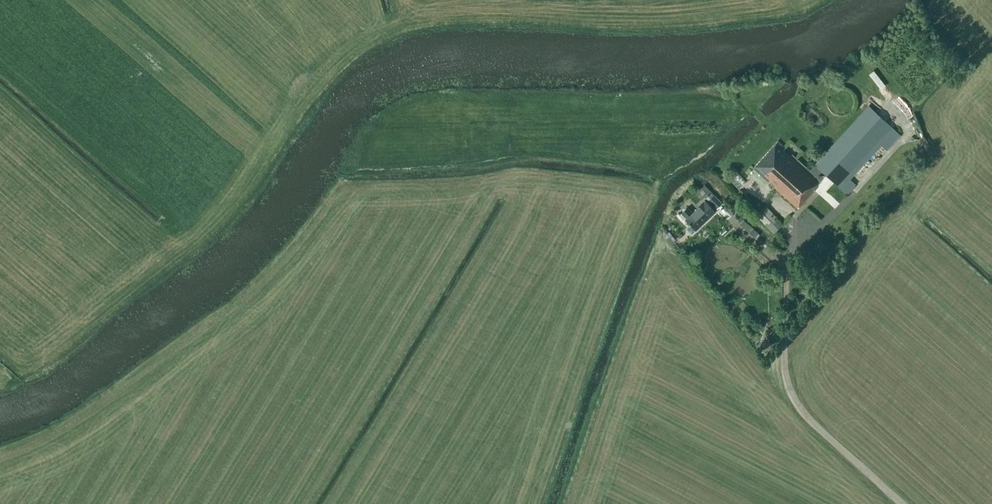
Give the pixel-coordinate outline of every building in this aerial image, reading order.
[(826,174),(848,194),(855,185),(854,184),(900,135),(869,106),(810,170),(792,154),(790,156),(783,150),(785,148),(778,141),(753,168),(798,208),(814,189),(813,188),(826,174)] [(737,172),(730,179),(738,188),(746,181),(737,172)] [(701,199),(710,190),(704,184),(695,193),(701,199)] [(716,209),(722,202),(710,191),(704,197),(716,209)] [(686,218),(685,219),(688,223),(689,225),(690,224),(695,230),(715,211),(704,200),(692,212),(687,207),(680,213),(686,218)] [(773,232),(782,223),(765,206),(756,214),(773,232)] [(751,235),(755,231),(743,219),(738,224),(751,235)] [(765,337),(757,344),(764,352),(772,344),(765,337)]
